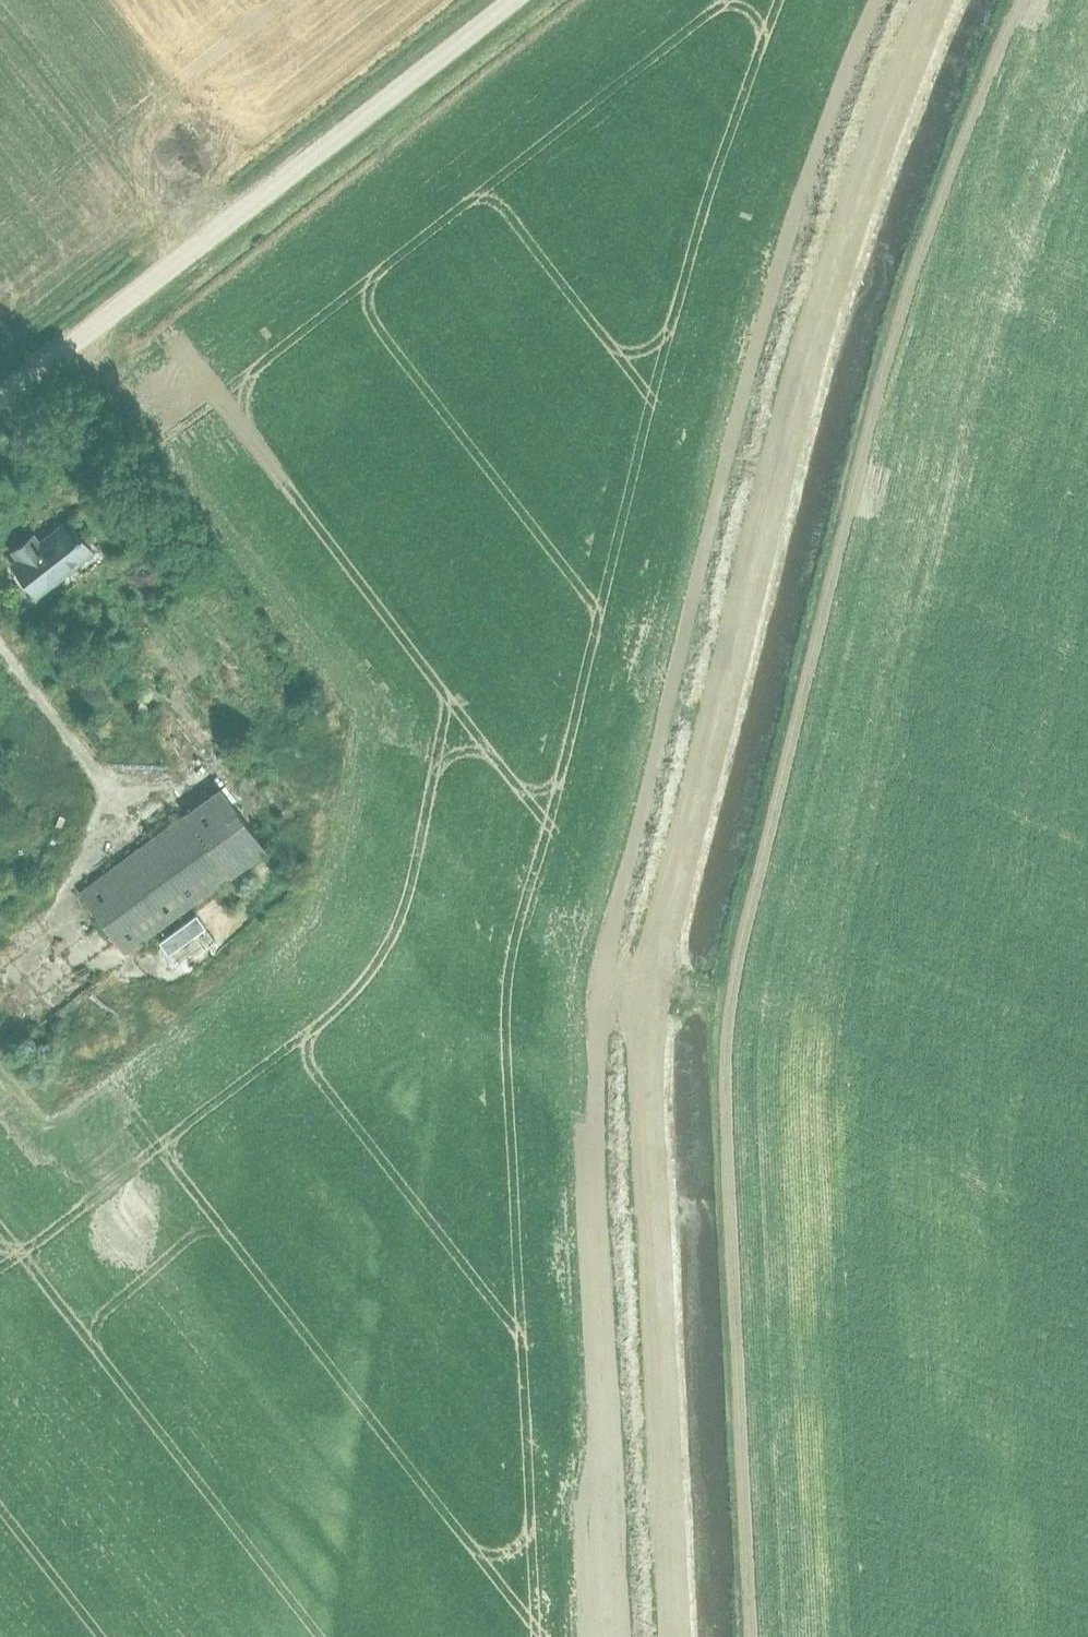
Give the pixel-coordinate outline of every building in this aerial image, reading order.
[(14,564),(37,594),(92,551),(69,521),(39,543),(33,536),(14,550),(21,558),(14,564)] [(81,892),(125,952),(265,848),(221,787),(81,892)] [(197,913),(159,941),(169,953),(185,941),(195,934),(205,926),(206,926),(197,913)]
